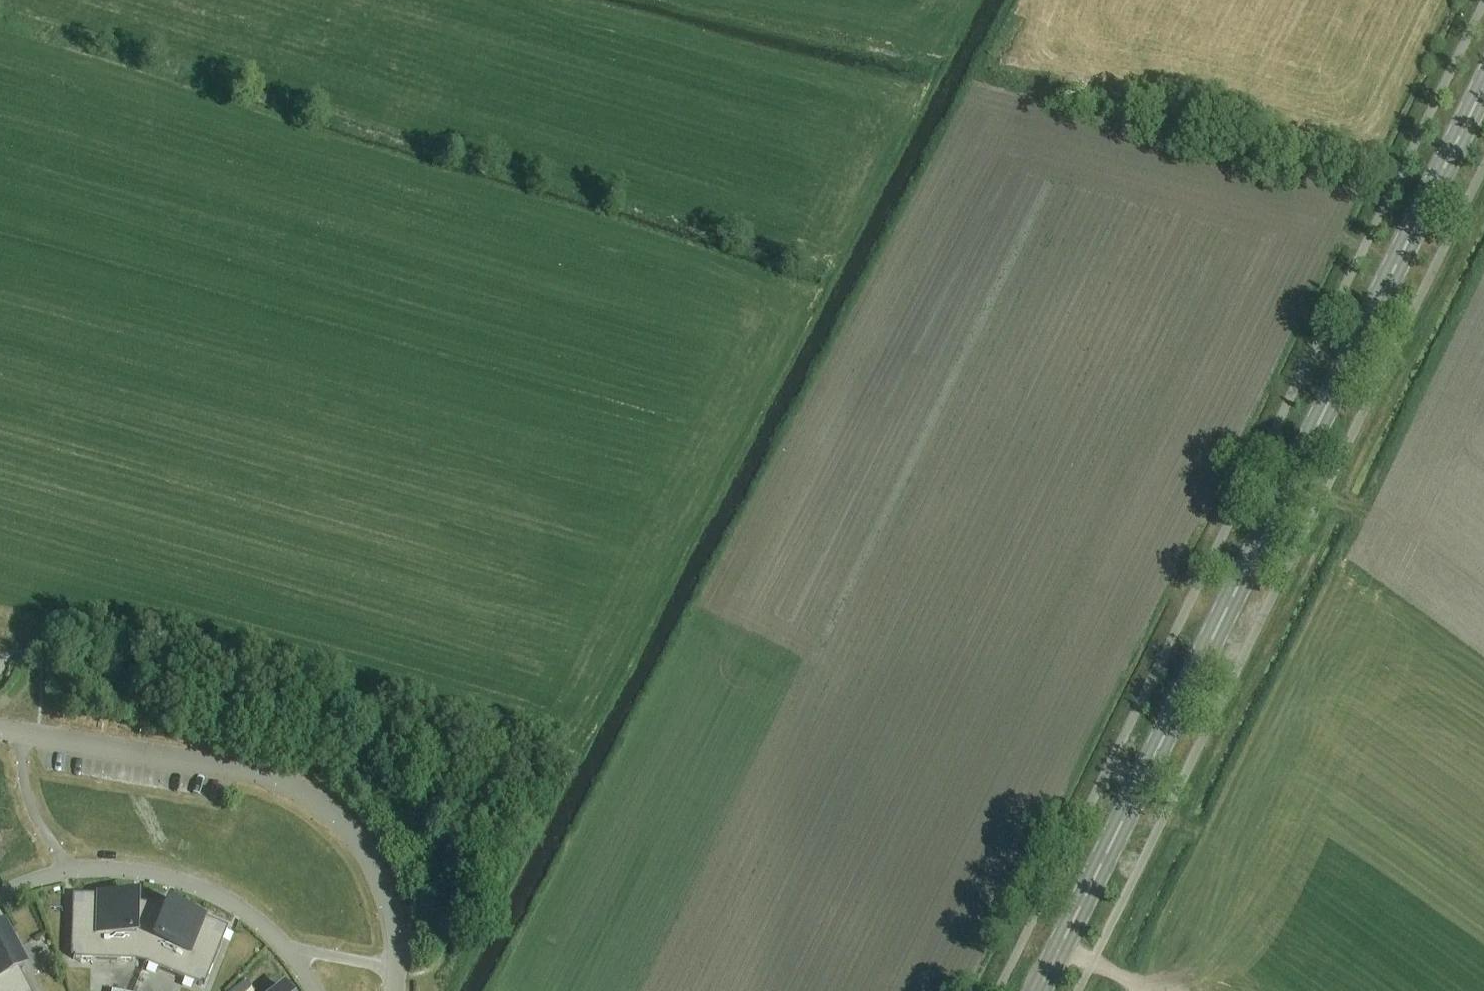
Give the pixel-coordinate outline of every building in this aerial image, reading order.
[(135,960),(140,962),(151,907),(136,904),(136,898),(74,896),(72,956),(74,956),(74,958),(135,960)] [(168,910),(151,907),(140,962),(141,962),(146,964),(200,985),(201,983),(204,984),(225,933),(227,928),(169,905),(168,910)] [(18,969),(25,966),(4,926),(0,928),(0,990),(30,990),(18,969)]
